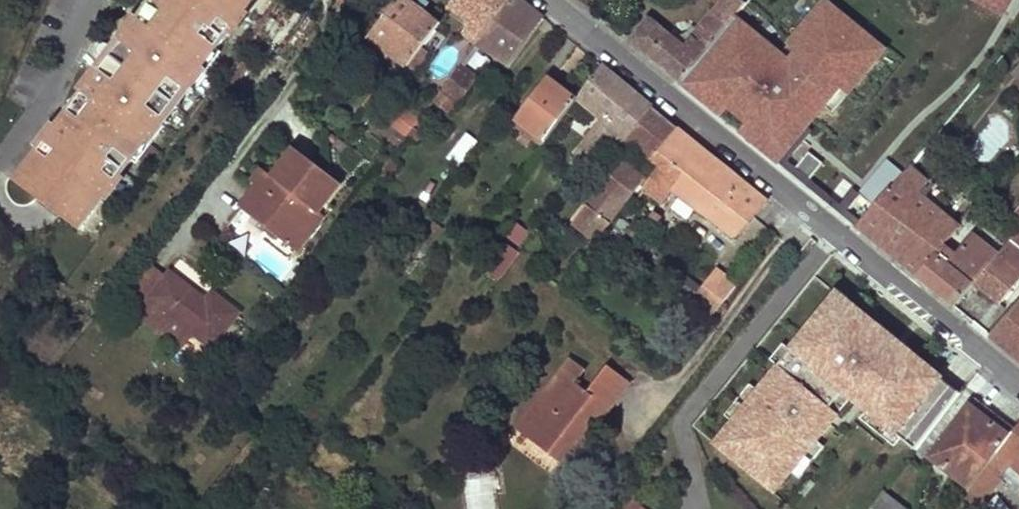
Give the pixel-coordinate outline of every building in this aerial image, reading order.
[(16,183),(79,230),(102,200),(124,171),(132,160),(146,142),(164,119),(185,90),(203,67),(217,48),(225,38),(247,8),(253,0),(154,0),(153,1),(141,17),(122,42),(133,51),(112,80),(100,71),(82,94),(69,112),(16,183)] [(136,14),(141,17),(153,1),(152,0),(147,0),(136,14)] [(368,38),(407,67),(422,48),(440,23),(409,0),(397,0),(368,38)] [(448,6),(472,23),(465,33),(478,43),(511,0),(453,0),(448,6)] [(478,43),(508,64),(542,16),(521,0),(511,0),(478,43)] [(718,4),(684,46),(649,18),(630,41),(681,83),(718,39),(747,4),(742,0),(713,0),(718,4)] [(761,39),(804,73),(833,38),(790,4),(761,39)] [(136,14),(117,39),(122,42),(141,17),(136,14)] [(723,43),(718,39),(681,83),(742,132),(750,123),(759,130),(774,112),(737,86),(737,87),(719,71),(731,57),(719,48),(723,43)] [(106,63),(100,71),(112,80),(133,51),(122,42),(116,50),(106,63)] [(106,63),(116,50),(108,45),(104,45),(101,45),(98,47),(97,50),(98,54),(99,57),(106,63)] [(217,48),(203,67),(208,70),(222,52),(217,48)] [(422,48),(407,67),(416,73),(430,54),(422,48)] [(277,59),(262,79),(269,85),(284,65),(277,59)] [(234,87),(248,68),(241,61),(226,80),(234,87)] [(461,65),(440,92),(457,104),(477,77),(461,65)] [(603,65),(578,100),(625,139),(653,107),(603,65)] [(95,67),(78,91),(82,94),(100,71),(95,67)] [(203,67),(185,90),(190,94),(208,70),(203,67)] [(226,80),(220,87),(229,93),(234,87),(226,80)] [(518,120),(546,141),(576,102),(548,80),(518,120)] [(78,91),(64,109),(69,112),(82,94),(78,91)] [(440,92),(433,103),(449,115),(457,104),(440,92)] [(653,107),(625,139),(653,160),(679,128),(653,107)] [(415,127),(419,121),(405,110),(393,125),(398,129),(407,136),(415,127)] [(164,119),(146,142),(151,145),(168,122),(164,119)] [(874,177),(889,161),(837,119),(792,174),(857,228),(890,190),(874,177)] [(415,127),(407,136),(415,142),(422,133),(415,127)] [(661,165),(645,188),(663,203),(673,190),(713,219),(714,218),(737,238),(768,202),(679,128),(653,160),(661,165)] [(389,139),(399,147),(407,136),(398,129),(389,139)] [(449,158),(462,167),(480,142),(467,133),(449,158)] [(146,142),(132,160),(137,164),(151,145),(146,142)] [(258,187),(241,209),(277,237),(294,215),(308,226),(318,213),(340,184),(295,149),(273,178),(277,181),(267,194),(258,187)] [(391,157),(381,171),(387,175),(390,171),(393,173),(400,164),(391,157)] [(621,161),(573,223),(588,234),(598,241),(611,223),(609,222),(632,193),(634,194),(645,178),(621,161)] [(905,175),(889,161),(874,177),(890,190),(891,191),(905,175)] [(943,247),(959,228),(919,194),(928,184),(911,169),(905,175),(891,191),(890,190),(857,228),(917,277),(941,250),(943,247)] [(263,170),(252,183),(258,187),(267,194),(277,181),(273,178),(263,170)] [(308,226),(292,248),(297,252),(324,217),(318,213),(308,226)] [(655,213),(650,219),(656,223),(660,217),(655,213)] [(294,215),(277,237),(292,248),(308,226),(294,215)] [(623,218),(605,243),(613,249),(631,224),(623,218)] [(998,254),(973,285),(999,307),(1018,281),(1018,230),(998,254)] [(954,307),(973,285),(998,254),(972,233),(954,256),(952,259),(941,250),(917,277),(954,307)] [(519,234),(515,239),(521,244),(525,238),(519,234)] [(588,234),(582,244),(591,251),(596,243),(598,241),(588,234)] [(508,258),(516,248),(507,242),(500,252),(508,258)] [(954,256),(943,247),(941,250),(952,259),(954,256)] [(149,300),(167,276),(147,260),(128,284),(149,300)] [(717,270),(693,302),(713,317),(737,285),(717,270)] [(149,300),(138,314),(164,334),(165,332),(175,319),(194,334),(213,347),(215,344),(235,318),(240,313),(213,292),(206,300),(170,272),(167,276),(149,300)] [(826,308),(714,444),(775,493),(851,397),(898,433),(934,386),(888,348),(894,339),(847,301),(836,315),(826,308)] [(990,336),(1018,360),(1018,302),(990,336)] [(235,318),(215,344),(223,351),(243,325),(235,318)] [(175,319),(165,332),(184,346),(194,334),(175,319)] [(572,359),(521,426),(534,436),(531,440),(566,466),(580,447),(576,444),(595,419),(588,413),(597,401),(608,410),(629,382),(608,366),(598,379),(588,392),(576,383),(586,370),(572,359)] [(969,489),(1015,429),(975,398),(929,457),(969,489)] [(588,413),(595,419),(599,422),(608,410),(597,401),(588,413)] [(595,419),(576,444),(580,447),(599,422),(595,419)] [(953,508),(974,508),(1002,475),(1012,463),(1018,469),(1018,424),(1015,429),(969,489),(953,508)] [(534,436),(521,426),(518,430),(531,440),(534,436)] [(1002,475),(1018,490),(1018,469),(1012,463),(1002,475)] [(871,508),(906,508),(884,492),(871,508)] [(417,508),(429,508),(426,500),(415,503),(417,508)]
